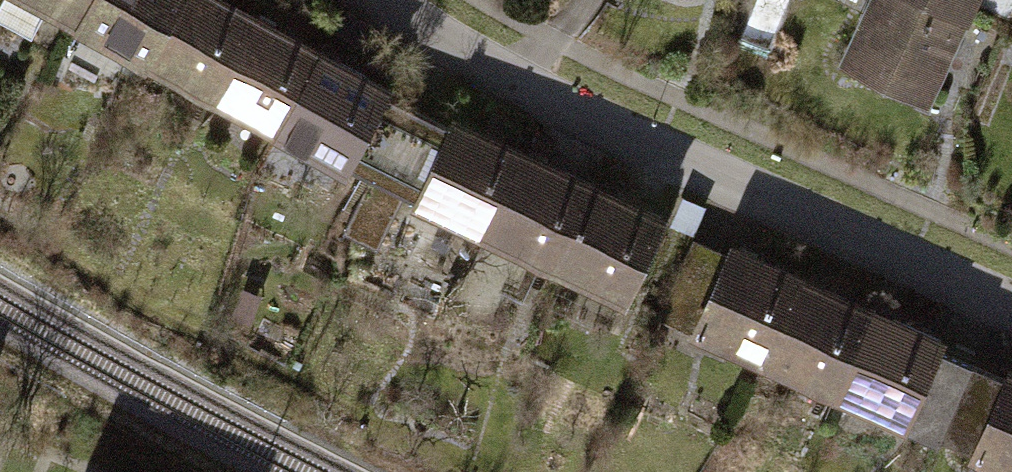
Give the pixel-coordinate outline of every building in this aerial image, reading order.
[(89,28),(104,0),(36,0),(89,28)] [(89,28),(156,64),(189,0),(104,0),(89,28)] [(250,0),(189,0),(156,64),(223,100),(269,10),(250,0)] [(847,59),(937,101),(979,12),(953,0),(874,0),(847,59)] [(979,12),(984,0),(953,0),(979,12)] [(336,46),(269,10),(223,100),(290,136),(336,46)] [(403,82),(336,46),(290,136),(356,172),(360,166),(395,95),(403,82)] [(423,197),(457,126),(395,95),(360,166),(423,197)] [(531,147),(463,115),(457,126),(423,197),(413,218),(481,250),(487,238),(531,147)] [(11,123),(0,116),(0,140),(11,123)] [(598,179),(531,147),(487,238),(554,270),(598,179)] [(667,212),(598,179),(554,270),(624,303),(667,212)] [(741,252),(706,236),(668,316),(703,332),(741,252)] [(816,274),(745,241),(741,252),(703,332),(774,365),(816,274)] [(462,255),(436,242),(423,269),(449,282),(462,255)] [(887,307),(816,274),(774,365),(845,398),(887,307)] [(953,338),(887,307),(845,398),(911,429),(949,348),(953,338)] [(983,364),(949,348),(911,429),(946,445),(983,364)] [(983,364),(946,445),(980,461),(1011,393),(1011,378),(983,364)] [(980,461),(1005,471),(1011,471),(1011,393),(980,461)]
